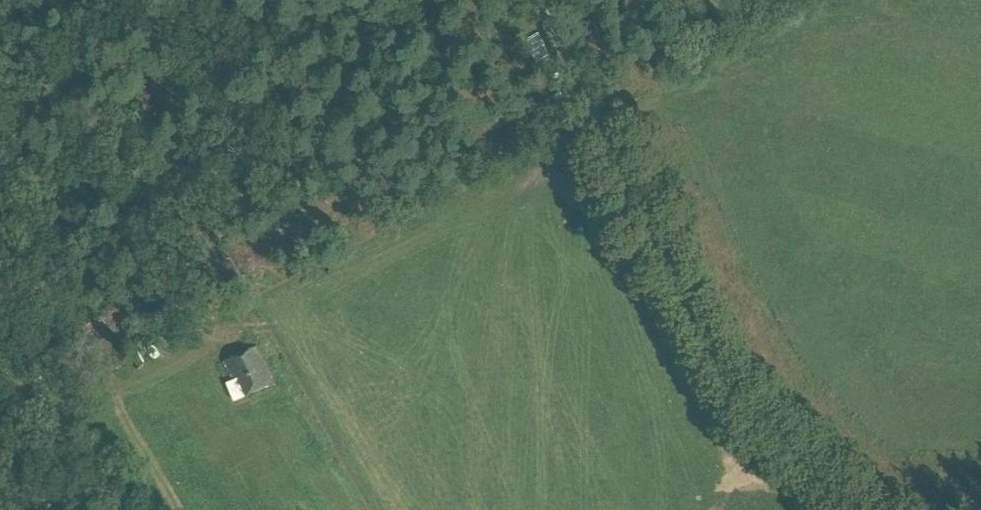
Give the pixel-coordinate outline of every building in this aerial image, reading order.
[(268,385),(261,369),(253,351),(227,362),(232,374),(235,373),(238,381),(228,385),(235,400),(268,385)]
